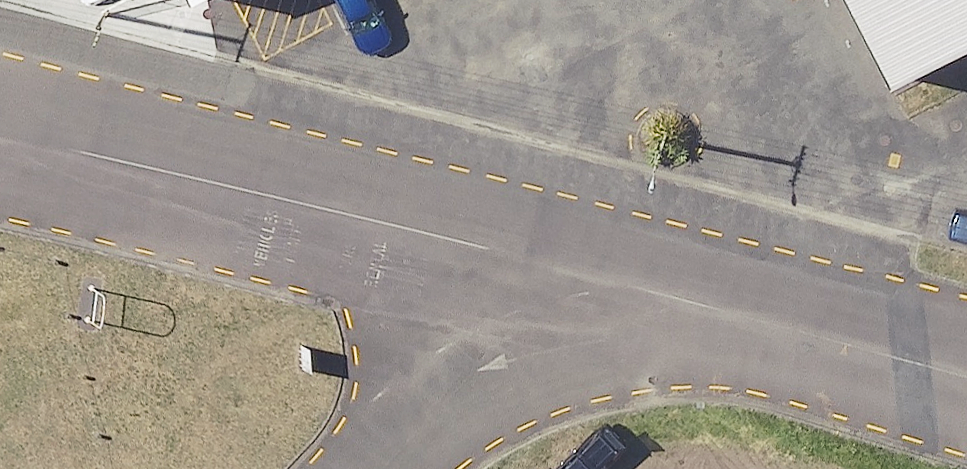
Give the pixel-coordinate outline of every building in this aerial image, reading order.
[(900,65),(966,30),(966,0),(866,0),(900,65)]
